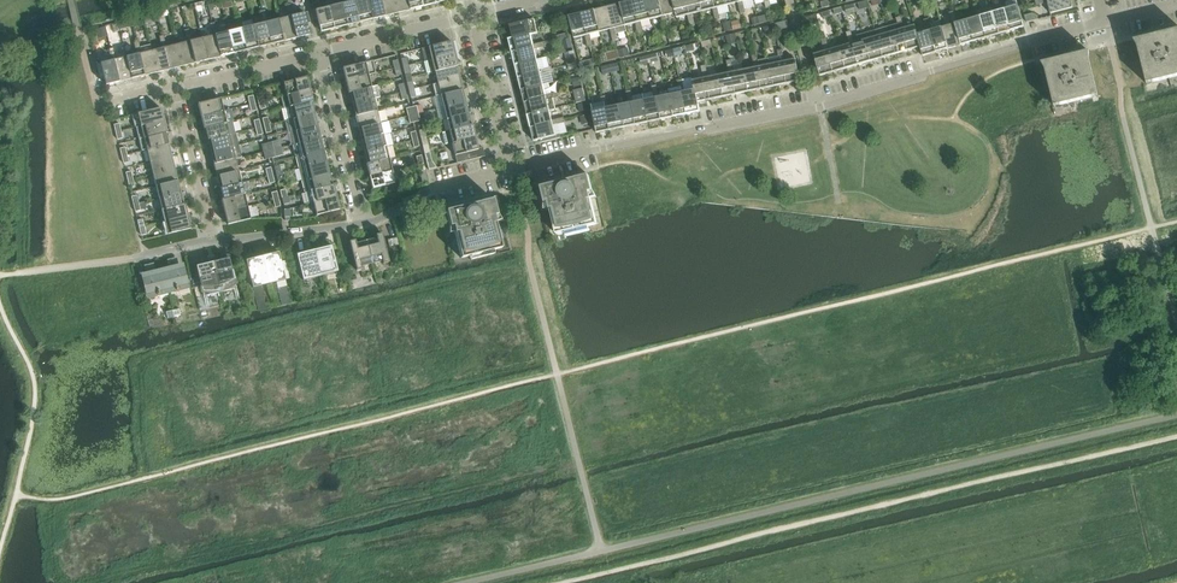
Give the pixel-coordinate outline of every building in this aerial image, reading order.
[(341,4),(347,26),(359,23),(354,1),(356,0),(351,0),(351,1),(341,4)] [(354,1),(359,23),(372,19),(367,0),(356,0),(354,1)] [(372,19),(385,16),(381,0),(367,0),(372,19)] [(385,16),(397,13),(394,0),(381,0),(385,16)] [(397,13),(410,10),(407,0),(394,0),(397,13)] [(410,10),(422,7),(421,0),(407,0),(410,10)] [(627,2),(620,4),(625,26),(636,23),(638,23),(633,0),(627,2)] [(638,23),(636,23),(637,29),(642,28),(641,22),(651,19),(646,0),(634,0),(633,0),(638,23)] [(651,19),(661,17),(664,16),(659,0),(646,0),(651,19)] [(661,17),(662,23),(668,21),(666,16),(676,13),(673,0),(659,0),(664,16),(661,17)] [(676,13),(677,18),(687,15),(690,15),(686,0),(673,0),(676,13)] [(690,15),(687,15),(689,21),(694,20),(693,14),(703,12),(700,0),(686,0),(690,15)] [(703,12),(713,9),(715,8),(713,0),(700,0),(703,12)] [(713,9),(714,15),(719,14),(718,8),(728,5),(726,0),(713,0),(715,8),(713,9)] [(738,3),(739,9),(744,7),(743,2),(749,0),(740,0),(740,2),(738,3)] [(1001,4),(1006,3),(1007,8),(1005,9),(1011,31),(1016,30),(1016,29),(1024,27),(1016,0),(1013,0),(1006,2),(1005,0),(999,0),(1001,4)] [(1042,4),(1048,3),(1051,14),(1072,8),(1071,0),(1048,0),(1047,0),(1041,0),(1042,4)] [(326,7),(311,11),(314,20),(318,19),(321,32),(334,29),(329,7),(331,6),(330,1),(325,2),(326,7)] [(866,1),(858,3),(860,10),(868,8),(866,1)] [(1001,4),(991,7),(999,34),(1006,32),(1006,33),(1011,31),(1005,9),(1007,8),(1006,3),(1001,4)] [(331,6),(329,7),(334,29),(347,26),(341,4),(331,6)] [(613,29),(610,29),(612,35),(617,34),(627,32),(625,26),(620,4),(613,6),(613,5),(607,7),(613,29)] [(854,4),(845,7),(847,14),(856,12),(854,4)] [(610,29),(613,29),(607,7),(602,8),(595,10),(600,32),(610,29)] [(999,34),(991,7),(981,10),(982,16),(980,16),(986,38),(991,37),(991,36),(999,34)] [(291,16),(293,16),(292,10),(287,11),(288,17),(278,19),(283,41),(296,38),(291,16)] [(592,40),(590,34),(600,32),(595,10),(587,12),(582,13),(588,35),(585,36),(586,42),(592,40)] [(977,17),(967,20),(974,42),(981,40),(986,38),(980,16),(982,16),(981,10),(978,10),(976,11),(977,17)] [(291,16),(296,38),(309,35),(306,22),(310,21),(308,12),(293,16),(291,16)] [(156,13),(147,15),(149,23),(158,21),(156,13)] [(577,14),(569,16),(574,38),(585,36),(588,35),(582,13),(577,14)] [(1032,14),(1025,16),(1027,23),(1038,20),(1037,15),(1032,14)] [(253,26),(251,19),(241,22),(240,16),(235,18),(236,24),(241,22),(243,28),(240,29),(246,51),(258,48),(253,26)] [(271,44),(265,23),(268,22),(267,16),(262,17),(263,23),(253,26),(258,48),(271,44)] [(815,16),(807,17),(809,25),(817,23),(815,16)] [(951,19),(952,24),(942,27),(949,49),(956,47),(961,46),(955,24),(957,23),(956,17),(951,19)] [(268,22),(265,23),(271,44),(283,41),(278,19),(268,22)] [(531,35),(538,33),(535,19),(510,25),(513,38),(514,39),(531,34),(531,35)] [(957,23),(955,24),(961,46),(967,44),(966,44),(974,42),(967,20),(957,23)] [(740,21),(732,22),(732,23),(734,30),(742,28),(740,21)] [(787,21),(775,24),(776,31),(789,28),(787,21)] [(241,22),(236,24),(238,29),(228,32),(233,54),(246,51),(240,29),(243,28),(241,22)] [(902,29),(904,28),(903,22),(898,24),(887,27),(889,33),(896,54),(903,52),(908,51),(902,29)] [(732,23),(723,25),(725,33),(734,30),(732,23)] [(917,34),(921,47),(920,47),(923,56),(931,54),(936,53),(929,31),(932,30),(930,24),(925,26),(916,29),(918,34),(917,34)] [(904,28),(902,29),(908,51),(914,49),(913,49),(920,47),(921,47),(917,34),(918,34),(916,29),(915,25),(904,28)] [(879,35),(877,36),(883,58),(889,57),(888,56),(896,54),(889,33),(887,27),(878,29),(879,35)] [(932,30),(929,31),(936,53),(941,51),(949,49),(942,27),(932,30)] [(104,28),(95,30),(97,38),(106,36),(104,28)] [(213,36),(202,38),(208,60),(220,57),(215,35),(218,34),(216,29),(211,30),(213,36)] [(878,29),(863,34),(871,61),(878,59),(878,60),(883,58),(877,36),(879,35),(878,29)] [(1134,40),(1134,41),(1137,46),(1146,84),(1176,76),(1176,30),(1134,40)] [(854,43),(852,43),(858,65),(864,64),(863,64),(871,61),(863,34),(853,37),(851,31),(846,32),(848,38),(853,37),(854,43)] [(218,34),(215,35),(220,57),(233,54),(228,32),(218,34)] [(509,39),(511,47),(510,47),(512,52),(534,47),(535,49),(540,48),(539,43),(533,44),(531,35),(531,34),(514,39),(513,38),(509,39)] [(735,34),(726,36),(728,43),(737,41),(735,34)] [(185,36),(187,42),(177,44),(182,66),(195,63),(189,41),(192,41),(191,35),(185,36)] [(849,44),(839,47),(846,69),(853,67),(858,65),(852,43),(854,43),(853,37),(848,38),(849,44)] [(192,41),(189,41),(195,63),(208,60),(202,38),(192,41)] [(571,39),(563,41),(565,49),(573,47),(571,39)] [(710,40),(702,42),(703,48),(708,46),(709,49),(712,48),(710,40)] [(160,42),(162,48),(152,51),(157,73),(170,70),(164,48),(167,47),(165,41),(160,42)] [(451,41),(421,49),(424,61),(454,54),(451,41)] [(167,47),(164,48),(170,70),(182,66),(177,44),(167,47)] [(828,44),(823,46),(824,51),(814,54),(820,76),(828,74),(833,73),(827,51),(829,50),(828,44)] [(140,47),(135,49),(136,54),(126,57),(132,79),(144,76),(139,54),(141,53),(140,47)] [(534,47),(512,52),(513,58),(515,65),(537,60),(535,49),(534,47)] [(675,56),(683,54),(681,47),(673,49),(675,56)] [(829,50),(827,51),(833,73),(839,71),(846,69),(839,47),(829,50)] [(628,48),(618,51),(620,59),(630,56),(628,48)] [(668,58),(675,56),(673,49),(666,51),(668,58)] [(141,53),(139,54),(144,76),(157,73),(152,51),(141,53)] [(1045,62),(1041,63),(1042,64),(1045,69),(1054,107),(1098,96),(1089,58),(1089,52),(1089,51),(1087,52),(1045,62)] [(648,55),(650,63),(658,61),(656,53),(648,55)] [(115,54),(110,55),(111,61),(96,64),(100,79),(104,78),(106,85),(119,82),(114,60),(116,59),(115,54)] [(454,54),(424,61),(427,74),(434,72),(434,71),(456,66),(456,67),(457,66),(454,54)] [(575,54),(566,56),(568,65),(577,63),(575,54)] [(640,57),(642,65),(650,63),(648,55),(640,57)] [(778,57),(768,59),(770,64),(774,86),(781,85),(782,85),(787,84),(782,62),(785,61),(784,55),(778,56),(778,57)] [(116,59),(114,60),(119,82),(132,79),(126,57),(116,59)] [(782,62),(787,84),(792,83),(800,81),(796,59),(785,61),(782,62)] [(547,73),(545,68),(540,70),(537,60),(515,65),(517,72),(518,78),(540,72),(541,75),(547,73)] [(372,61),(342,68),(346,81),(369,75),(376,73),(372,61)] [(754,68),(744,70),(749,92),(756,90),(761,89),(757,67),(759,66),(758,61),(753,62),(754,68)] [(618,63),(610,65),(612,73),(620,71),(618,63)] [(767,88),(774,86),(770,64),(759,66),(757,67),(761,89),(767,88)] [(610,65),(601,67),(603,75),(612,73),(610,65)] [(456,66),(434,71),(434,72),(437,83),(459,78),(456,67),(456,66)] [(729,73),(719,75),(723,97),(731,95),(731,96),(736,95),(731,72),(734,72),(733,66),(728,67),(729,73)] [(594,69),(587,71),(588,77),(595,75),(594,69)] [(741,93),(749,92),(744,70),(734,72),(731,72),(736,95),(741,93)] [(703,78),(693,80),(694,90),(695,90),(698,102),(705,101),(711,100),(706,78),(708,77),(707,71),(702,72),(703,78)] [(540,72),(518,78),(519,83),(520,83),(521,90),(543,85),(541,75),(540,72)] [(350,92),(372,87),(369,75),(346,81),(349,93),(350,93),(350,92)] [(708,77),(706,78),(711,100),(716,99),(723,97),(719,75),(708,77)] [(306,77),(284,83),(287,95),(310,90),(306,77)] [(580,77),(574,79),(576,87),(582,85),(580,77)] [(437,83),(433,85),(435,96),(440,95),(462,90),(459,78),(437,83)] [(553,99),(552,93),(551,94),(549,83),(543,85),(521,90),(523,98),(524,103),(546,97),(547,100),(553,99)] [(350,93),(353,104),(374,99),(379,98),(376,86),(372,87),(350,92),(350,93)] [(668,89),(669,95),(674,117),(682,115),(682,116),(687,115),(682,92),(685,92),(684,86),(679,87),(668,89)] [(586,101),(583,88),(573,91),(577,103),(586,101)] [(310,90),(287,95),(281,97),(284,108),(289,107),(290,107),(311,102),(312,103),(313,102),(310,90)] [(462,90),(440,95),(443,107),(465,102),(462,90)] [(641,124),(648,122),(644,100),(643,94),(632,96),(631,90),(626,92),(627,98),(632,97),(634,102),(631,103),(636,125),(641,124)] [(685,92),(682,92),(687,115),(692,113),(700,112),(698,102),(695,90),(694,90),(685,92)] [(653,92),(654,98),(644,100),(648,122),(656,121),(661,120),(657,98),(659,97),(658,91),(653,92)] [(558,92),(552,93),(553,99),(547,100),(546,97),(524,103),(526,108),(528,116),(550,110),(550,111),(556,109),(553,99),(559,97),(558,92)] [(659,97),(657,98),(661,120),(667,119),(666,119),(674,117),(669,95),(659,97)] [(632,97),(627,98),(629,103),(618,106),(623,128),(630,126),(636,125),(631,103),(634,102),(632,97)] [(221,98),(198,104),(201,117),(224,111),(221,98)] [(374,99),(353,104),(356,117),(377,111),(374,99)] [(289,107),(284,108),(287,120),(287,121),(314,114),(312,103),(311,102),(290,107),(289,107)] [(465,102),(443,107),(446,119),(468,114),(465,102)] [(607,102),(602,103),(592,105),(592,104),(591,104),(597,133),(605,131),(605,132),(610,131),(606,108),(608,108),(607,102)] [(587,103),(578,105),(580,111),(588,109),(587,103)] [(616,129),(623,128),(618,106),(608,108),(606,108),(610,131),(616,129)] [(161,108),(133,115),(136,127),(164,121),(161,108)] [(224,111),(201,117),(204,129),(205,129),(205,128),(227,123),(234,121),(231,109),(224,111)] [(559,124),(558,119),(552,120),(550,111),(550,110),(528,116),(529,123),(531,128),(553,123),(553,125),(558,124),(559,124)] [(377,111),(356,117),(359,129),(380,123),(377,111)] [(287,120),(284,121),(284,122),(285,122),(286,127),(290,129),(291,132),(291,133),(317,126),(314,114),(287,121),(287,120)] [(468,114),(446,119),(449,131),(471,126),(471,125),(468,114)] [(166,133),(167,133),(164,121),(136,127),(139,139),(166,133)] [(227,123),(205,128),(205,129),(208,140),(230,135),(227,123)] [(380,123),(359,129),(362,140),(383,135),(380,123)] [(553,123),(531,128),(532,134),(532,133),(534,141),(540,140),(540,143),(561,138),(558,124),(553,125),(553,123)] [(449,131),(442,133),(445,145),(452,143),(475,137),(472,125),(471,125),(471,126),(449,131)] [(293,141),(293,144),(289,145),(290,146),(293,145),(299,143),(320,138),(317,126),(291,133),(291,132),(287,133),(287,134),(288,134),(289,139),(293,141)] [(166,133),(139,139),(142,151),(147,150),(169,145),(166,133)] [(230,135),(208,140),(211,152),(239,145),(236,133),(230,135)] [(383,135),(362,140),(364,152),(386,147),(383,135)] [(485,156),(482,147),(478,149),(475,137),(452,143),(455,156),(457,163),(485,156)] [(320,138),(299,143),(293,145),(296,157),(301,155),(323,150),(320,138)] [(169,145),(147,150),(150,162),(171,157),(169,145)] [(239,145),(211,152),(214,164),(236,159),(242,157),(239,145)] [(386,147),(364,152),(367,164),(389,159),(386,147)] [(323,150),(301,155),(296,157),(299,169),(304,167),(326,162),(323,150)] [(171,157),(150,162),(153,174),(174,169),(171,157)] [(236,159),(214,164),(217,176),(239,171),(236,159)] [(367,164),(366,164),(369,176),(392,171),(389,159),(367,164)] [(326,162),(304,167),(299,169),(302,181),(307,179),(329,174),(326,162)] [(174,169),(153,174),(156,186),(177,181),(174,169)] [(239,171),(217,176),(220,188),(242,183),(239,171)] [(392,171),(369,176),(372,189),(395,183),(392,171)] [(329,174),(307,179),(302,181),(305,193),(332,186),(332,185),(329,174)] [(537,188),(537,189),(542,211),(551,209),(557,235),(565,232),(566,237),(590,231),(589,227),(598,224),(590,192),(593,191),(589,175),(563,182),(542,187),(542,186),(541,185),(540,185),(539,185),(538,186),(537,186),(537,187),(537,188)] [(177,181),(156,186),(159,198),(180,193),(177,181)] [(242,183),(220,188),(223,200),(245,195),(242,183)] [(333,185),(332,185),(332,186),(305,193),(307,204),(313,203),(336,197),(333,185)] [(180,193),(159,198),(161,210),(184,204),(183,204),(180,193)] [(223,200),(221,200),(225,212),(248,207),(245,195),(223,200)] [(492,198),(492,199),(478,203),(446,211),(450,227),(453,226),(456,240),(461,258),(470,256),(471,260),(494,254),(493,250),(502,248),(496,223),(504,221),(498,198),(498,197),(497,197),(496,196),(495,196),(494,196),(493,197),(493,198),(492,198)] [(336,197),(313,203),(316,216),(339,210),(336,197)] [(184,204),(161,210),(164,222),(187,216),(184,204)] [(248,207),(225,212),(228,225),(251,219),(248,207)] [(187,216),(164,222),(168,235),(191,229),(187,216)] [(376,238),(366,241),(372,263),(382,260),(383,264),(389,262),(382,233),(376,235),(376,238)] [(362,269),(361,265),(372,263),(366,241),(356,243),(355,240),(349,242),(356,271),(362,269)] [(331,246),(314,250),(320,276),(338,272),(331,246)] [(314,250),(296,255),(303,281),(320,276),(314,250)] [(278,252),(262,257),(269,284),(285,280),(278,252)] [(262,257),(245,261),(252,288),(269,284),(262,257)] [(213,262),(220,292),(236,288),(229,258),(213,262)] [(213,262),(196,266),(204,296),(220,292),(213,262)] [(171,268),(162,270),(168,293),(178,290),(177,287),(186,285),(182,269),(180,269),(179,266),(176,266),(176,264),(170,265),(171,268)] [(146,274),(147,277),(144,278),(148,294),(157,292),(158,295),(168,293),(162,270),(153,272),(153,269),(148,271),(148,273),(146,274)]
